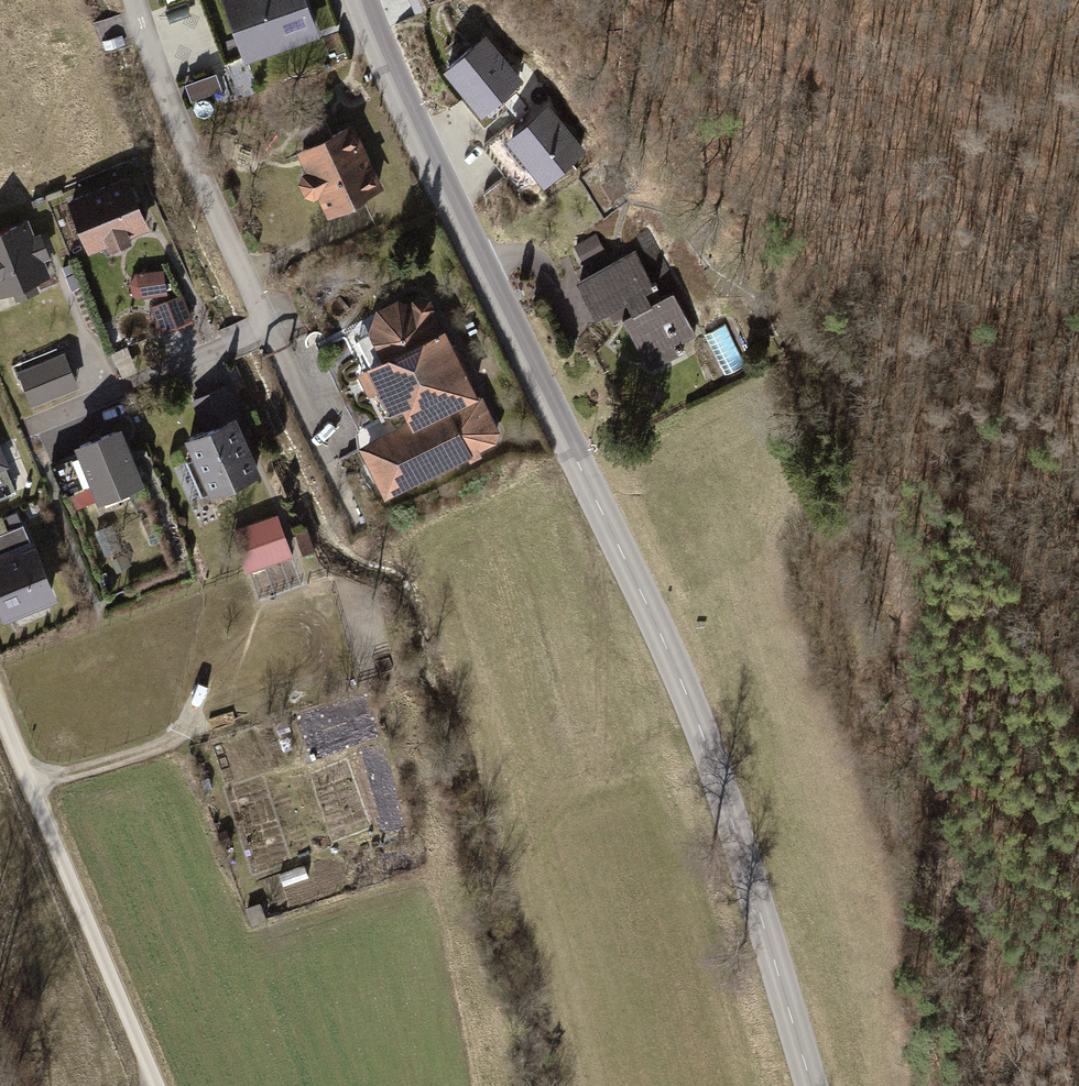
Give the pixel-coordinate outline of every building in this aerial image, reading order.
[(246,61),(314,36),(301,0),(224,0),(246,61)] [(483,40),(451,65),(483,106),(515,81),(483,40)] [(551,104),(509,137),(541,180),(584,147),(551,104)] [(345,122),(287,146),(319,212),(378,186),(345,122)] [(117,177),(59,202),(79,250),(138,225),(117,177)] [(0,230),(0,298),(52,276),(28,219),(0,230)] [(635,362),(695,337),(674,288),(657,295),(638,250),(613,260),(602,235),(579,245),(590,270),(569,279),(586,319),(612,308),(635,362)] [(656,284),(676,275),(658,236),(638,245),(656,284)] [(157,270),(130,272),(131,294),(159,292),(157,270)] [(385,432),(349,448),(371,500),(500,448),(421,294),(362,321),(374,351),(353,360),(385,432)] [(176,295),(145,309),(156,332),(186,318),(176,295)] [(64,352),(19,370),(33,405),(78,387),(64,352)] [(203,422),(240,407),(231,385),(194,400),(203,422)] [(236,417),(183,441),(209,498),(262,474),(236,417)] [(123,424),(74,443),(97,502),(146,483),(123,424)] [(10,467),(0,444),(0,471),(10,467)] [(277,515),(231,532),(246,573),(292,556),(277,515)] [(11,531),(6,516),(0,518),(0,535),(11,531)] [(0,561),(0,603),(7,620),(54,601),(32,548),(0,561)] [(260,596),(293,587),(288,567),(255,576),(260,596)]
